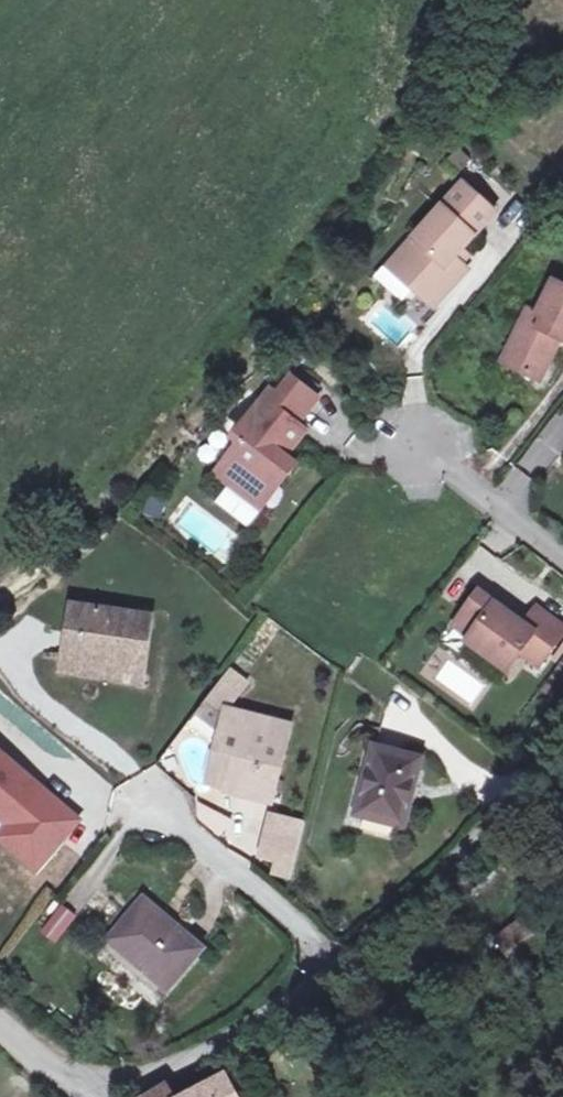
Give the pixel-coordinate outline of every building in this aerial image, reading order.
[(463,264),(456,258),(463,250),(496,213),(464,184),(414,239),(424,247),(398,275),(434,308),(469,270),(463,264)] [(398,275),(424,247),(414,239),(389,267),(398,275)] [(463,264),(470,256),(463,250),(456,258),(463,264)] [(555,281),(538,314),(529,309),(503,362),(540,381),(561,339),(562,341),(562,285),(555,281)] [(286,457),(296,444),(288,438),(298,425),(318,398),(291,377),(278,395),(264,412),(258,407),(236,435),(243,440),(216,474),(251,501),(271,476),(281,483),(296,464),(286,457)] [(264,412),(278,395),(271,390),(258,407),(264,412)] [(296,444),(306,431),(298,425),(288,438),(296,444)] [(261,509),(281,483),(271,476),(251,501),(261,509)] [(138,513),(156,522),(165,503),(148,494),(138,513)] [(562,633),(562,627),(536,608),(525,624),(480,591),(458,621),(474,632),(470,637),(490,651),(487,656),(507,671),(521,652),(539,666),(562,633)] [(142,682),(152,617),(72,605),(65,656),(117,664),(115,678),(142,682)] [(474,632),(458,621),(455,625),(470,637),(474,632)] [(115,678),(117,664),(65,656),(63,671),(115,678)] [(272,802),(291,726),(229,710),(227,710),(248,685),(228,670),(197,711),(222,730),(217,749),(236,754),(228,788),(227,791),(272,802)] [(403,825),(420,759),(375,748),(358,814),(403,825)] [(228,788),(236,754),(217,749),(208,783),(228,788)] [(83,819),(0,751),(0,848),(35,877),(83,819)] [(225,838),(241,814),(254,823),(260,814),(246,804),(233,822),(202,801),(192,816),(225,838)] [(292,880),(306,823),(271,814),(260,857),(277,862),(274,875),(292,880)] [(202,948),(145,900),(118,932),(153,962),(146,971),(167,989),(202,948)] [(56,943),(76,916),(63,907),(43,933),(56,943)] [(518,965),(558,937),(539,910),(499,938),(518,965)] [(225,1077),(190,1096),(236,1096),(225,1077)] [(169,1085),(150,1096),(175,1096),(169,1085)]
